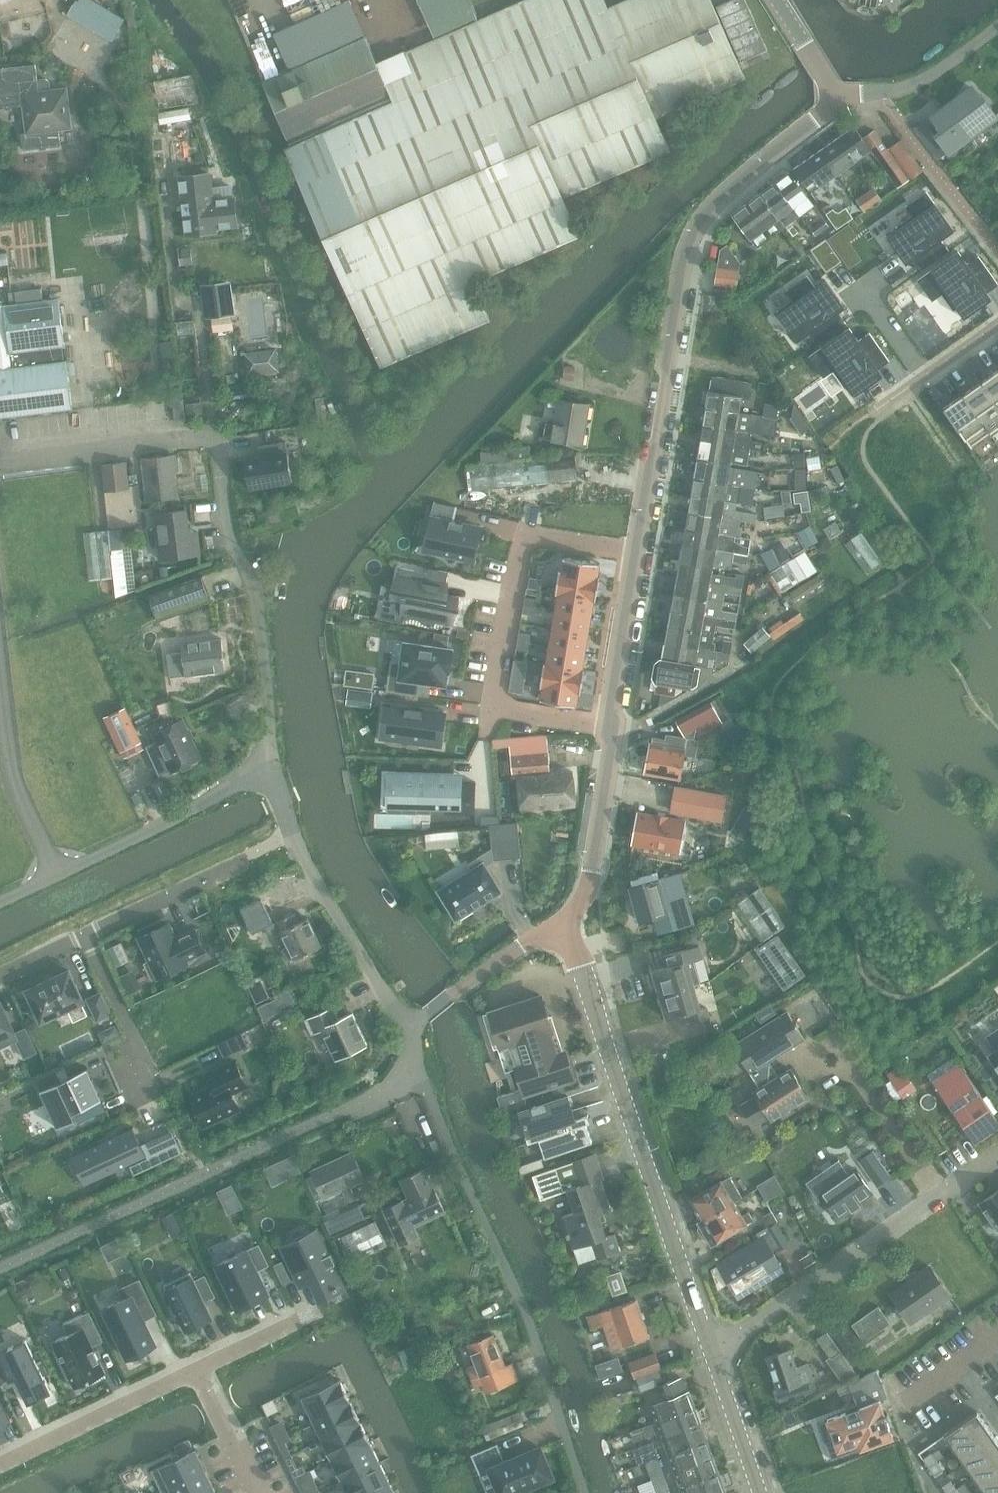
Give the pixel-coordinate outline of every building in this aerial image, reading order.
[(747,79),(712,0),(628,0),(609,9),(605,0),(526,0),(476,21),(431,40),(378,63),(366,36),(265,81),(291,145),(286,147),(382,368),(490,321),(474,283),(581,236),(564,198),(672,151),(657,118),(747,79)] [(431,40),(476,21),(468,0),(413,0),(431,40)] [(718,8),(742,63),(768,51),(746,0),(735,0),(718,8)] [(59,129),(73,127),(68,88),(53,90),(51,82),(47,79),(39,80),(37,64),(0,69),(0,109),(23,106),(27,133),(21,133),(23,149),(61,145),(59,129)] [(161,109),(199,101),(193,74),(155,81),(161,109)] [(940,139),(929,147),(938,160),(949,152),(996,117),(983,99),(981,101),(972,88),(933,117),(942,130),(936,135),(940,139)] [(188,107),(158,111),(160,124),(191,118),(188,107)] [(848,132),(821,150),(837,174),(838,174),(856,162),(871,151),(854,127),(848,132)] [(923,171),(901,140),(890,149),(911,179),(923,171)] [(911,179),(890,149),(877,158),(898,188),(911,179)] [(821,150),(794,169),(811,193),(837,174),(821,150)] [(808,197),(789,172),(774,183),(799,216),(814,205),(808,197)] [(211,175),(180,178),(186,234),(217,230),(217,229),(235,227),(230,188),(213,190),(211,175)] [(799,216),(774,183),(761,193),(786,227),(799,216)] [(906,265),(913,260),(921,271),(949,251),(941,240),(954,231),(927,192),(925,193),(926,195),(921,198),(908,207),(907,206),(906,207),(912,217),(914,218),(904,225),(899,229),(897,227),(896,228),(897,230),(887,237),(902,258),(906,265)] [(786,227),(761,193),(746,204),(772,237),(786,227)] [(772,237),(746,204),(732,214),(733,215),(732,215),(751,240),(757,248),(770,238),(770,239),(772,237)] [(833,210),(827,214),(837,229),(853,218),(846,208),(839,213),(835,212),(833,210)] [(824,220),(811,229),(817,237),(830,227),(824,220)] [(826,239),(811,249),(827,271),(842,261),(826,239)] [(740,263),(727,245),(720,250),(717,267),(739,270),(740,263)] [(179,250),(180,265),(191,264),(189,248),(179,250)] [(987,293),(997,285),(997,284),(978,257),(967,264),(958,252),(918,280),(919,282),(922,279),(923,280),(935,298),(931,300),(932,301),(942,294),(946,292),(953,302),(956,306),(956,307),(953,309),(954,311),(957,309),(964,319),(985,304),(992,299),(987,293)] [(736,289),(739,270),(717,267),(713,295),(724,297),(736,289)] [(846,324),(838,312),(845,308),(840,301),(825,280),(815,287),(807,276),(806,277),(807,279),(803,281),(789,291),(787,290),(786,291),(793,301),(794,302),(787,308),(779,313),(778,311),(777,312),(797,341),(810,332),(818,343),(846,324)] [(230,281),(202,285),(205,317),(211,316),(232,314),(234,313),(230,281)] [(41,288),(17,291),(18,306),(43,303),(41,288)] [(67,408),(54,301),(43,303),(18,306),(17,291),(8,292),(10,307),(0,308),(0,416),(67,408)] [(232,314),(211,316),(213,331),(234,329),(232,314)] [(195,322),(179,324),(181,339),(198,337),(195,322)] [(883,376),(878,369),(889,361),(869,333),(858,341),(849,328),(809,357),(810,358),(813,356),(826,374),(823,377),(824,378),(837,369),(847,384),(844,386),(845,387),(848,385),(851,389),(855,396),(876,381),(883,376)] [(982,367),(975,358),(969,362),(975,372),(982,367)] [(975,372),(969,362),(962,367),(969,377),(975,372)] [(564,367),(563,380),(575,381),(576,367),(564,367)] [(982,381),(997,404),(997,370),(982,381)] [(710,392),(707,408),(740,414),(741,413),(743,399),(750,400),(752,383),(714,377),(711,392),(710,392)] [(982,381),(963,394),(990,433),(990,434),(992,438),(997,434),(997,404),(982,381)] [(942,395),(935,386),(929,390),(936,400),(942,395)] [(990,433),(963,394),(944,408),(972,448),(973,447),(972,446),(990,434),(990,433)] [(176,422),(188,421),(187,418),(186,406),(186,400),(174,401),(176,422)] [(583,445),(590,405),(560,400),(556,424),(547,423),(545,439),(583,445)] [(766,404),(764,416),(763,418),(772,420),(772,419),(778,420),(780,406),(766,404)] [(202,405),(201,405),(186,406),(187,418),(202,417),(203,417),(202,405)] [(751,414),(741,413),(740,414),(707,408),(704,425),(750,433),(750,432),(750,428),(756,429),(756,428),(770,431),(770,427),(772,420),(763,418),(764,416),(751,414)] [(798,415),(792,419),(803,436),(809,432),(812,430),(801,413),(798,415)] [(754,433),(750,432),(750,433),(704,425),(701,441),(751,450),(761,452),(762,451),(763,444),(752,442),(754,433)] [(750,457),(751,450),(701,441),(699,457),(733,463),(744,465),(746,456),(750,457)] [(260,457),(244,459),(249,488),(292,481),(286,442),(258,446),(260,457)] [(505,449),(481,452),(482,463),(506,461),(531,458),(529,447),(505,449)] [(464,483),(464,490),(578,481),(576,454),(467,465),(468,483),(464,483)] [(175,455),(143,458),(148,502),(179,499),(176,461),(175,455)] [(805,455),(793,456),(794,467),(805,467),(805,455)] [(733,466),(733,463),(699,457),(698,460),(695,478),(756,489),(759,472),(732,468),(733,466)] [(128,460),(103,463),(106,487),(131,485),(128,460)] [(837,465),(830,469),(838,483),(845,480),(837,465)] [(807,469),(796,469),(796,479),(807,479),(807,469)] [(756,489),(695,478),(692,495),(738,503),(753,506),(756,489)] [(846,485),(844,487),(849,493),(851,492),(854,490),(849,483),(846,485)] [(821,489),(809,491),(811,502),(823,500),(821,489)] [(808,491),(794,493),(795,504),(801,503),(802,512),(811,511),(808,491)] [(692,495),(689,511),(756,522),(757,515),(736,511),(738,503),(692,495)] [(453,509),(434,505),(423,552),(471,562),(478,530),(462,527),(462,526),(450,523),(453,509)] [(161,560),(192,556),(186,511),(155,514),(161,560)] [(755,530),(756,522),(689,511),(686,528),(742,537),(743,529),(743,528),(755,530)] [(892,554),(872,525),(845,544),(866,573),(892,554)] [(89,579),(113,577),(110,548),(108,528),(95,530),(85,531),(89,579)] [(751,539),(742,537),(686,528),(683,543),(749,555),(750,547),(751,539)] [(811,528),(799,534),(806,548),(818,541),(811,528)] [(747,564),(749,555),(683,543),(681,560),(714,566),(728,568),(728,569),(732,570),(734,561),(747,564)] [(110,548),(113,577),(114,592),(115,598),(127,594),(126,587),(123,548),(123,547),(110,548)] [(773,549),(761,553),(766,564),(778,558),(773,549)] [(786,549),(777,555),(782,563),(791,558),(786,549)] [(805,551),(771,572),(782,592),(817,571),(805,551)] [(565,558),(564,557),(564,559),(562,570),(560,570),(556,594),(558,594),(594,600),(596,600),(596,599),(598,589),(598,587),(600,578),(600,576),(598,576),(600,565),(600,563),(599,563),(582,560),(581,560),(565,558)] [(736,577),(712,574),(714,566),(681,560),(678,576),(743,588),(745,575),(737,573),(736,577)] [(408,570),(403,598),(414,600),(410,618),(442,624),(442,620),(456,623),(460,599),(448,597),(451,586),(433,583),(434,575),(408,570)] [(149,594),(149,595),(158,619),(212,599),(204,575),(203,574),(149,594)] [(818,575),(790,593),(795,601),(823,584),(818,575)] [(741,596),(743,588),(678,576),(675,593),(725,602),(727,594),(741,596)] [(530,578),(528,588),(541,590),(542,580),(530,578)] [(724,610),(725,602),(675,593),(672,609),(737,621),(738,613),(724,610)] [(555,611),(591,617),(594,600),(558,594),(555,611)] [(524,606),(535,607),(537,600),(525,598),(524,606)] [(524,606),(522,613),(534,615),(535,607),(524,606)] [(736,630),(737,621),(672,609),(669,626),(716,634),(717,627),(736,630)] [(591,617),(555,611),(552,629),(588,635),(591,617)] [(773,632),(770,634),(775,640),(806,618),(802,612),(785,623),(773,632)] [(714,643),(716,634),(669,626),(666,642),(715,651),(717,643),(714,643)] [(552,629),(549,646),(586,652),(588,635),(552,629)] [(767,632),(747,645),(754,656),(774,643),(767,632)] [(435,633),(434,640),(448,641),(449,636),(435,633)] [(518,641),(529,643),(531,635),(519,633),(518,641)] [(185,677),(225,671),(221,639),(180,644),(182,653),(166,655),(168,672),(184,670),(185,677)] [(724,640),(722,652),(731,654),(733,642),(724,640)] [(528,651),(529,643),(518,641),(516,649),(528,651)] [(391,660),(386,691),(418,695),(420,681),(445,684),(447,671),(449,672),(452,650),(405,643),(393,642),(391,660)] [(666,642),(663,659),(697,665),(714,667),(715,660),(730,663),(731,654),(722,652),(715,651),(666,642)] [(586,652),(549,646),(546,663),(583,669),(586,652)] [(712,674),(714,667),(697,665),(663,659),(662,659),(658,663),(656,677),(659,682),(657,693),(677,697),(677,695),(678,696),(684,692),(685,686),(693,688),(693,687),(712,674)] [(514,661),(513,670),(526,672),(528,663),(514,661)] [(558,702),(559,703),(576,705),(577,706),(577,705),(579,693),(581,693),(581,692),(583,682),(583,680),(584,671),(585,669),(583,669),(546,663),(545,663),(541,686),(542,687),(541,698),(540,700),(541,700),(558,702)] [(365,673),(363,687),(373,689),(375,674),(365,673)] [(511,680),(509,691),(523,694),(525,682),(511,680)] [(348,690),(346,704),(369,707),(371,693),(348,690)] [(171,701),(159,705),(162,714),(174,711),(171,701)] [(653,737),(646,774),(680,780),(685,756),(696,758),(699,741),(695,740),(696,732),(720,719),(711,703),(676,722),(685,738),(667,735),(666,739),(653,737)] [(114,737),(120,750),(142,740),(126,705),(110,712),(104,715),(114,737)] [(390,711),(387,735),(422,740),(421,745),(441,748),(446,714),(409,709),(408,714),(390,711)] [(183,721),(154,735),(156,740),(147,744),(161,774),(170,770),(172,774),(201,760),(183,721)] [(548,741),(547,736),(509,739),(510,743),(513,778),(518,777),(521,811),(576,807),(574,773),(551,774),(548,741)] [(404,772),(402,810),(452,812),(452,816),(479,816),(481,785),(461,785),(461,774),(404,772)] [(675,787),(671,811),(722,820),(727,797),(675,787)] [(746,807),(733,832),(747,839),(760,815),(746,807)] [(680,853),(685,822),(667,819),(667,818),(665,818),(665,819),(658,818),(658,817),(656,816),(656,817),(638,814),(633,845),(680,853)] [(481,815),(480,826),(501,825),(500,816),(481,815)] [(491,862),(520,860),(517,824),(488,826),(490,851),(491,862)] [(458,830),(425,833),(426,841),(459,838),(458,830)] [(482,867),(491,862),(490,851),(468,864),(472,871),(436,893),(453,921),(498,894),(482,867)] [(680,874),(630,887),(639,921),(657,916),(661,928),(685,922),(679,898),(673,900),(671,891),(684,887),(680,874)] [(262,901),(243,910),(254,934),(266,928),(273,925),(262,901)] [(295,958),(317,948),(322,946),(318,936),(309,918),(299,922),(296,914),(277,922),(287,945),(282,948),(288,960),(295,957),(295,958)] [(204,951),(195,930),(176,939),(169,924),(139,938),(149,961),(144,964),(151,979),(157,976),(157,978),(187,964),(185,960),(204,951)] [(691,961),(696,959),(693,947),(672,953),(675,964),(653,970),(660,995),(697,985),(691,961)] [(83,1002),(69,971),(27,991),(42,1021),(83,1002)] [(697,985),(660,995),(667,1019),(689,1013),(692,1024),(713,1018),(710,1006),(704,1008),(697,985)] [(267,991),(254,997),(258,1004),(271,998),(267,991)] [(110,1014),(100,994),(88,1000),(98,1020),(110,1014)] [(541,996),(540,997),(551,1031),(552,1030),(541,996)] [(540,997),(491,1012),(503,1049),(512,1046),(519,1066),(517,1067),(524,1089),(500,1097),(504,1110),(528,1102),(525,1094),(573,1078),(565,1052),(558,1054),(557,1054),(556,1051),(555,1051),(555,1047),(554,1043),(553,1039),(551,1035),(549,1032),(551,1031),(540,997)] [(275,1000),(259,1008),(265,1020),(281,1012),(280,1011),(275,1000)] [(1,1003),(0,1003),(0,1047),(1,1048),(16,1041),(24,1059),(36,1053),(26,1030),(15,1035),(1,1003)] [(770,1005),(755,1014),(761,1023),(775,1014),(770,1005)] [(312,1033),(321,1029),(335,1060),(367,1045),(353,1014),(338,1021),(332,1010),(306,1022),(312,1033)] [(502,1046),(491,1012),(490,1012),(488,1013),(487,1013),(487,1015),(492,1031),(493,1032),(498,1049),(499,1051),(500,1050),(503,1049),(502,1046)] [(756,1095),(742,1104),(756,1125),(769,1117),(772,1120),(808,1098),(799,1083),(800,1083),(799,1082),(790,1069),(778,1077),(769,1061),(804,1039),(787,1012),(733,1046),(750,1073),(758,1068),(768,1083),(754,1092),(756,1095)] [(241,1033),(218,1044),(224,1057),(247,1046),(241,1033)] [(519,1066),(512,1046),(508,1048),(514,1068),(517,1067),(519,1066)] [(566,1051),(565,1052),(573,1078),(574,1078),(566,1051)] [(54,1054),(44,1059),(49,1070),(59,1065),(54,1054)] [(213,1087),(190,1098),(204,1126),(240,1110),(232,1093),(247,1086),(235,1061),(207,1074),(213,1087)] [(975,1142),(976,1144),(982,1140),(982,1141),(997,1131),(996,1130),(997,1128),(997,1120),(958,1063),(957,1064),(962,1071),(938,1087),(976,1142),(975,1142)] [(900,1066),(887,1075),(904,1099),(916,1090),(900,1066)] [(87,1068),(40,1090),(58,1128),(76,1119),(78,1123),(107,1110),(102,1100),(87,1068)] [(528,1135),(525,1136),(526,1137),(527,1136),(529,1142),(539,1139),(545,1158),(592,1142),(586,1123),(590,1122),(588,1116),(588,1114),(583,1116),(581,1109),(573,1111),(568,1096),(520,1113),(525,1128),(528,1135)] [(133,1127),(71,1156),(71,1157),(76,1155),(89,1182),(84,1184),(84,1185),(147,1156),(148,1158),(130,1166),(134,1175),(182,1152),(172,1130),(140,1145),(132,1128),(133,1128),(133,1127)] [(873,1152),(860,1161),(877,1186),(890,1177),(873,1152)] [(313,1172),(312,1172),(324,1198),(325,1198),(324,1197),(342,1189),(346,1199),(345,1200),(347,1205),(340,1209),(348,1226),(364,1218),(357,1201),(350,1186),(364,1179),(353,1154),(338,1160),(338,1161),(313,1172)] [(296,1159),(286,1164),(291,1175),(301,1171),(296,1159)] [(541,1160),(519,1167),(521,1174),(544,1167),(541,1160)] [(833,1184),(820,1193),(838,1218),(872,1194),(855,1169),(848,1174),(839,1161),(825,1172),(833,1184)] [(573,1213),(562,1217),(567,1233),(566,1234),(568,1238),(569,1238),(573,1249),(592,1243),(598,1260),(601,1259),(617,1254),(621,1252),(619,1247),(615,1234),(604,1238),(599,1224),(602,1223),(601,1219),(600,1215),(612,1211),(601,1179),(583,1185),(580,1177),(575,1162),(533,1176),(539,1195),(541,1200),(550,1197),(570,1190),(577,1212),(573,1213)] [(433,1187),(425,1169),(401,1180),(409,1197),(403,1200),(384,1209),(396,1234),(400,1244),(419,1235),(414,1225),(421,1222),(445,1212),(433,1187)] [(775,1175),(758,1186),(767,1201),(783,1191),(775,1175)] [(721,1182),(691,1200),(697,1209),(696,1213),(699,1218),(703,1218),(704,1220),(733,1203),(742,1198),(729,1177),(721,1182)] [(232,1185),(218,1193),(221,1200),(236,1193),(232,1185)] [(980,1204),(997,1229),(997,1191),(980,1204)] [(701,1227),(699,1229),(702,1235),(706,1236),(712,1245),(753,1220),(748,1212),(741,1217),(734,1204),(733,1203),(704,1220),(699,1224),(701,1227)] [(772,1212),(771,1212),(771,1213),(764,1217),(764,1221),(768,1228),(776,1223),(777,1222),(772,1212)] [(173,1213),(165,1216),(168,1222),(176,1218),(173,1213)] [(333,1240),(333,1241),(339,1238),(351,1262),(387,1245),(375,1221),(333,1240)] [(719,1266),(713,1270),(719,1289),(729,1283),(736,1295),(737,1294),(766,1277),(768,1281),(784,1272),(771,1251),(776,1248),(778,1250),(788,1244),(776,1223),(768,1228),(757,1234),(759,1238),(717,1263),(719,1266)] [(300,1286),(311,1281),(318,1296),(334,1288),(335,1290),(338,1288),(337,1286),(343,1284),(346,1290),(347,1290),(318,1228),(316,1229),(317,1229),(320,1235),(295,1247),(284,1252),(286,1256),(298,1281),(300,1286)] [(121,1238),(114,1241),(121,1255),(128,1251),(121,1238)] [(248,1250),(216,1265),(238,1310),(269,1294),(258,1271),(270,1266),(259,1245),(248,1250)] [(811,1253),(800,1260),(804,1267),(815,1260),(811,1253)] [(719,1266),(712,1270),(719,1290),(729,1283),(719,1289),(713,1270),(719,1266)] [(65,1267),(58,1271),(62,1280),(69,1276),(65,1267)] [(930,1267),(891,1295),(911,1323),(950,1296),(930,1267)] [(621,1271),(603,1277),(607,1291),(626,1286),(621,1271)] [(204,1302),(216,1297),(205,1275),(194,1281),(190,1272),(164,1285),(173,1304),(170,1305),(177,1320),(180,1318),(186,1330),(212,1317),(204,1302)] [(737,1294),(736,1295),(739,1298),(739,1299),(739,1298),(750,1292),(759,1287),(760,1286),(768,1282),(768,1281),(766,1277),(737,1294)] [(144,1320),(156,1315),(139,1280),(119,1290),(124,1300),(105,1309),(128,1358),(156,1345),(144,1320)] [(600,1312),(600,1313),(587,1317),(592,1330),(605,1325),(612,1349),(624,1345),(624,1346),(649,1337),(636,1300),(600,1312)] [(890,1324),(889,1322),(878,1307),(852,1325),(864,1342),(890,1324)] [(100,1362),(100,1361),(94,1349),(93,1349),(90,1342),(101,1337),(90,1313),(83,1316),(87,1325),(53,1342),(75,1388),(105,1373),(100,1362)] [(423,1345),(431,1341),(425,1327),(416,1331),(423,1345)] [(826,1332),(817,1339),(831,1360),(841,1353),(826,1332)] [(493,1334),(467,1344),(475,1364),(467,1367),(475,1387),(483,1384),(486,1392),(518,1380),(512,1364),(505,1367),(493,1334)] [(16,1378),(28,1404),(52,1392),(44,1376),(50,1372),(39,1350),(33,1354),(26,1340),(0,1352),(0,1386),(16,1378)] [(412,1346),(399,1352),(407,1367),(419,1361),(412,1346)] [(777,1390),(774,1391),(777,1401),(805,1391),(816,1388),(813,1379),(808,1364),(797,1368),(791,1349),(767,1357),(777,1390)] [(655,1354),(630,1363),(636,1379),(637,1378),(660,1370),(661,1370),(655,1354)] [(612,1361),(593,1367),(597,1377),(615,1371),(612,1361)] [(660,1370),(637,1378),(642,1391),(658,1385),(657,1382),(663,1380),(660,1370)] [(863,1378),(849,1384),(853,1394),(867,1387),(868,1389),(882,1382),(881,1380),(877,1371),(863,1378)] [(662,1402),(651,1406),(657,1422),(668,1418),(683,1413),(695,1408),(689,1392),(687,1392),(681,1378),(661,1386),(666,1400),(662,1402)] [(303,1397),(313,1419),(333,1409),(350,1401),(340,1379),(322,1388),(303,1397)] [(9,1418),(0,1399),(0,1422),(9,1418)] [(893,1436),(885,1416),(888,1415),(887,1413),(885,1414),(880,1400),(868,1405),(860,1408),(859,1406),(857,1407),(858,1408),(848,1412),(848,1410),(846,1411),(847,1413),(827,1420),(838,1449),(858,1442),(861,1449),(862,1449),(862,1448),(893,1436)] [(313,1419),(323,1440),(342,1430),(360,1422),(350,1401),(333,1409),(313,1419)] [(657,1422),(630,1432),(634,1441),(646,1437),(646,1438),(661,1432),(663,1439),(674,1435),(689,1429),(701,1425),(695,1408),(683,1413),(668,1418),(657,1422)] [(947,1437),(954,1448),(987,1425),(978,1412),(977,1411),(945,1434),(947,1437)] [(488,1439),(524,1425),(519,1412),(483,1427),(488,1439)] [(323,1440),(333,1460),(352,1451),(370,1442),(360,1422),(342,1430),(323,1440)] [(287,1432),(283,1425),(272,1430),(276,1437),(287,1432)] [(674,1435),(663,1439),(669,1455),(680,1451),(695,1446),(707,1441),(701,1425),(689,1429),(674,1435)] [(987,1425),(954,1448),(964,1462),(997,1439),(987,1425)] [(290,1439),(287,1432),(276,1437),(279,1444),(284,1442),(290,1439)] [(974,1476),(997,1459),(997,1441),(997,1439),(964,1462),(974,1476)] [(680,1451),(669,1455),(675,1471),(713,1457),(707,1441),(695,1446),(680,1451)] [(279,1444),(292,1471),(297,1468),(284,1442),(279,1444)] [(333,1460),(343,1481),(362,1471),(380,1463),(370,1442),(352,1451),(333,1460)] [(658,1459),(652,1443),(634,1449),(640,1465),(646,1463),(646,1464),(658,1459)] [(505,1462),(498,1444),(472,1454),(480,1474),(491,1469),(501,1492),(514,1492),(553,1477),(540,1447),(520,1456),(520,1455),(510,1460),(505,1462)] [(206,1471),(195,1449),(159,1467),(151,1471),(162,1492),(170,1488),(206,1471)] [(887,1453),(875,1458),(877,1465),(885,1463),(890,1462),(890,1461),(887,1453)] [(931,1453),(923,1459),(929,1468),(937,1462),(931,1453)] [(713,1457),(675,1471),(681,1488),(719,1474),(713,1457)] [(875,1458),(862,1463),(865,1470),(877,1465),(875,1458)] [(658,1459),(646,1464),(652,1478),(664,1474),(658,1459)] [(974,1476),(984,1490),(997,1480),(997,1459),(974,1476)] [(943,1470),(937,1462),(929,1468),(935,1476),(943,1470)] [(349,1492),(370,1492),(372,1492),(390,1483),(380,1463),(362,1471),(343,1481),(349,1492)] [(862,1463),(849,1467),(852,1475),(865,1470),(862,1463)] [(306,1473),(303,1466),(297,1468),(292,1471),(295,1478),(306,1473)] [(206,1471),(170,1488),(162,1492),(166,1491),(167,1492),(212,1492),(216,1491),(206,1471)] [(313,1478),(310,1471),(306,1473),(295,1478),(299,1485),(304,1483),(313,1478)] [(681,1488),(683,1492),(715,1492),(725,1489),(719,1474),(681,1488)] [(654,1481),(658,1492),(667,1492),(670,1492),(665,1477),(654,1481)] [(984,1490),(986,1492),(997,1492),(997,1480),(984,1490)] [(947,1492),(951,1492),(956,1489),(951,1481),(942,1487),(947,1492)] [(303,1492),(309,1492),(304,1483),(299,1485),(303,1492)] [(390,1483),(372,1492),(370,1492),(395,1492),(390,1483)]
